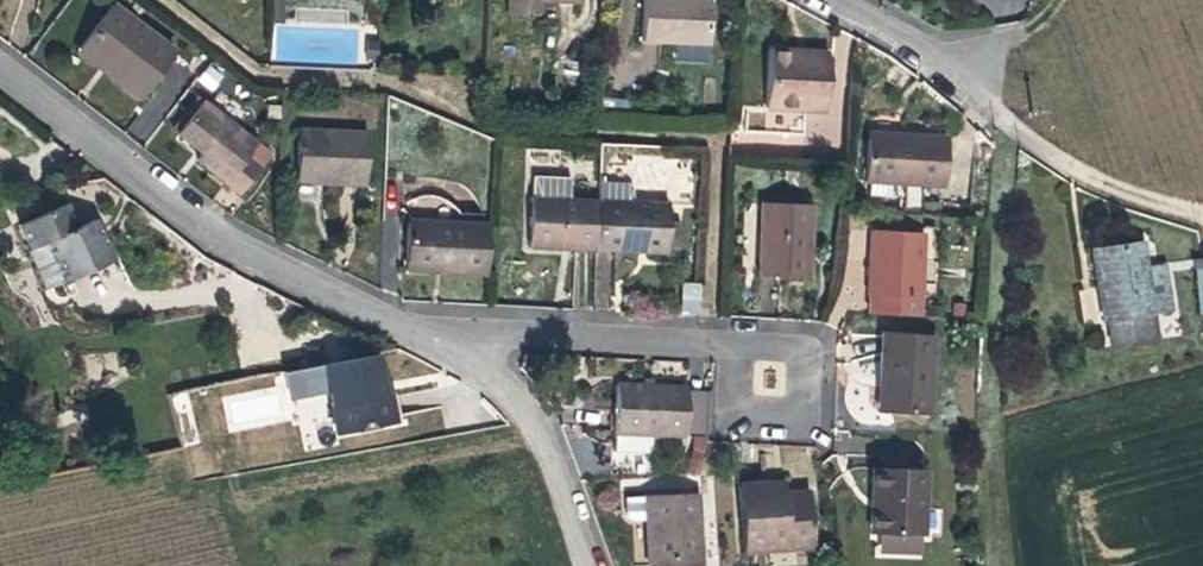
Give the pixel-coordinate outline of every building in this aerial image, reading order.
[(503,14),(532,14),(532,3),(574,3),(574,0),(503,0),(503,14)] [(707,0),(641,0),(640,45),(706,48),(707,0)] [(137,104),(174,57),(111,9),(80,51),(120,82),(117,87),(137,104)] [(374,60),(374,42),(364,42),(364,60),(374,60)] [(117,87),(120,82),(80,51),(76,56),(99,74),(117,87)] [(784,59),(785,52),(761,51),(759,109),(818,110),(820,59),(784,59)] [(196,80),(211,92),(224,75),(209,64),(196,80)] [(248,160),(257,146),(202,106),(178,138),(194,151),(204,158),(198,165),(244,197),(263,171),(248,160)] [(365,137),(296,135),(294,186),(319,187),(364,189),(365,137)] [(936,187),(938,141),(891,139),(892,143),(859,143),(857,185),(936,187)] [(599,255),(601,204),(572,204),(572,185),(535,184),(535,203),(532,203),(532,255),(558,255),(599,255)] [(628,188),(601,188),(601,204),(599,255),(599,256),(632,257),(670,257),(671,208),(634,206),(634,194),(628,188)] [(807,280),(809,208),(759,206),(757,279),(780,279),(807,280)] [(88,224),(69,232),(59,209),(13,230),(23,252),(38,246),(58,287),(107,264),(97,241),(88,224)] [(490,276),(491,227),(413,226),(411,273),(432,274),(490,276)] [(917,235),(863,234),(861,267),(859,312),(914,315),(917,235)] [(1158,276),(1139,279),(1134,252),(1082,261),(1101,353),(1144,345),(1139,319),(1166,313),(1158,276)] [(703,285),(684,285),(683,316),(702,317),(703,285)] [(930,334),(879,331),(877,380),(884,380),(884,412),(927,412),(930,334)] [(383,398),(381,383),(375,356),(285,376),(291,401),(328,393),(337,436),(395,424),(389,397),(383,398)] [(280,379),(222,383),(226,429),(284,424),(280,379)] [(884,380),(877,380),(876,398),(876,411),(884,412),(884,380)] [(383,398),(389,397),(388,389),(386,382),(381,383),(383,398)] [(686,397),(686,388),(657,387),(617,384),(615,453),(649,453),(649,438),(685,439),(685,434),(686,397)] [(704,398),(686,397),(685,434),(703,435),(704,398)] [(212,431),(208,409),(193,411),(196,433),(212,431)] [(704,474),(711,439),(694,436),(687,470),(704,474)] [(921,535),(923,468),(870,466),(869,488),(875,488),(875,505),(875,534),(876,534),(916,535),(921,535)] [(767,496),(767,484),(741,486),(746,552),(816,547),(811,494),(786,495),(767,496)] [(786,495),(786,484),(767,484),(767,496),(786,495)] [(651,565),(700,564),(698,521),(697,493),(648,494),(649,520),(651,565)] [(649,520),(648,494),(625,494),(625,515),(634,520),(649,520)] [(916,535),(876,534),(876,551),(916,552),(916,535)]
